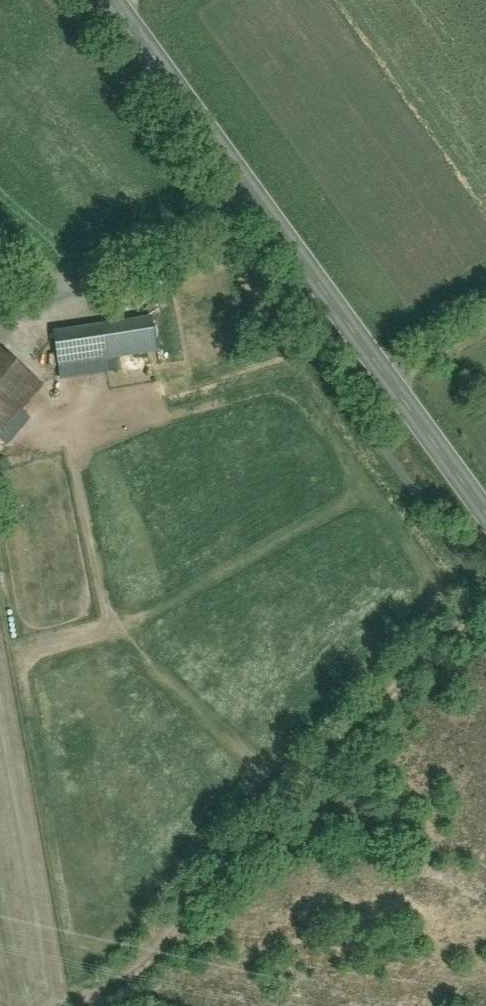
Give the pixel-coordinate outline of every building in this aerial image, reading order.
[(153,311),(51,325),(59,376),(108,369),(106,355),(158,347),(153,311)] [(0,347),(0,433),(43,383),(0,347)]
